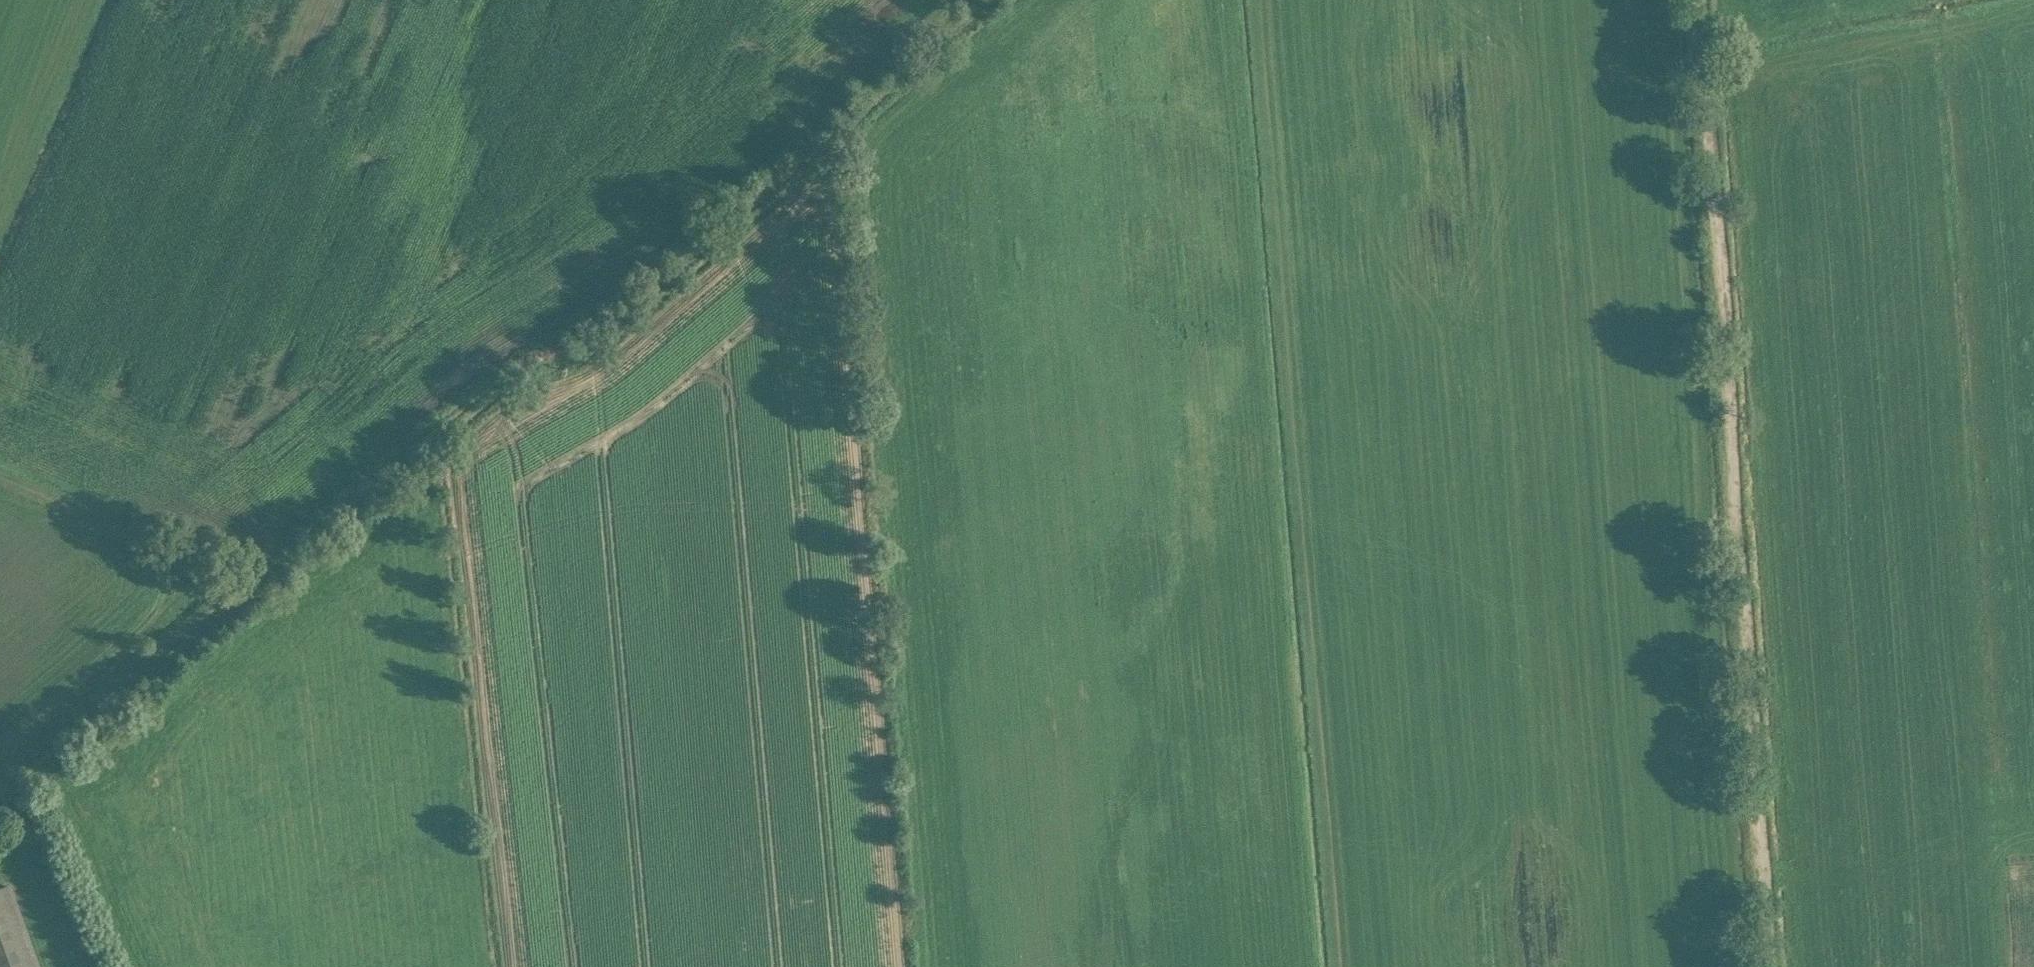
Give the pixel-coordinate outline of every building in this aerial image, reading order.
[(8,883),(0,886),(0,966),(39,966),(8,883)]
